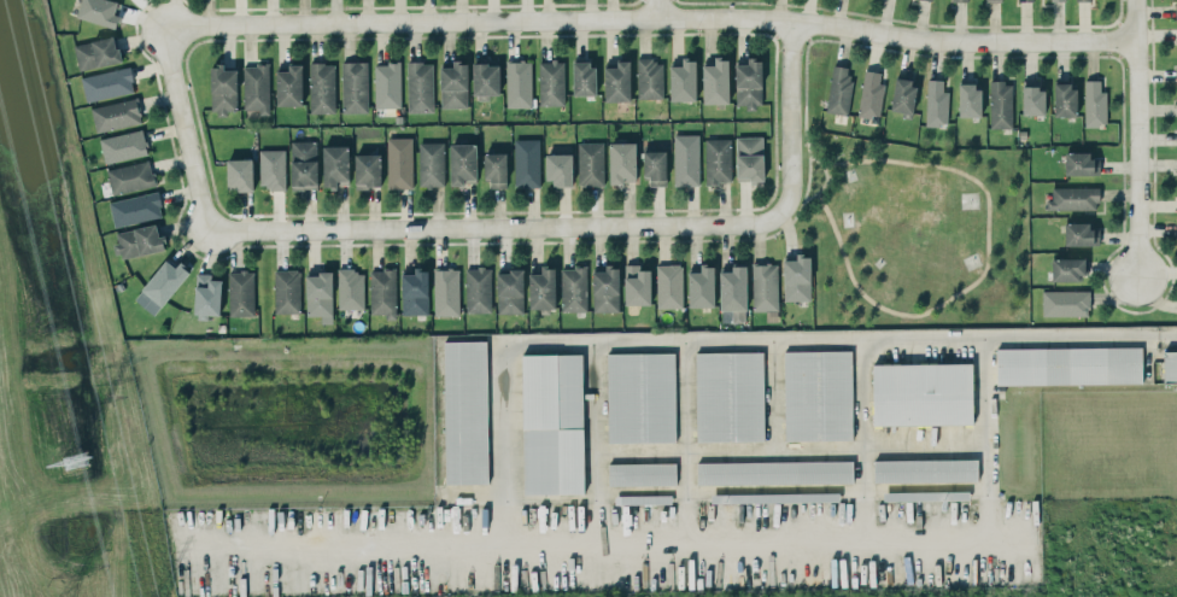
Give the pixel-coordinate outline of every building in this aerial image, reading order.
[(116,29),(120,15),(117,14),(120,3),(112,0),(81,0),(77,16),(116,29)] [(74,44),(79,70),(121,61),(116,35),(74,44)] [(638,98),(663,98),(663,63),(653,63),(653,57),(637,57),(638,98)] [(702,64),(703,103),(729,103),(728,57),(715,57),(715,64),(702,64)] [(696,59),(682,59),(683,66),(669,66),(670,101),(697,100),(696,59)] [(748,63),(735,63),(736,106),(762,105),(761,59),(748,59),(748,63)] [(507,107),(532,107),(531,60),(506,61),(507,107)] [(539,61),(539,105),(564,105),(564,60),(539,61)] [(629,60),(617,61),(617,66),(604,66),(605,101),(630,101),(629,60)] [(367,61),(341,61),(343,113),(368,112),(367,61)] [(433,112),(433,62),(407,61),(407,112),(433,112)] [(467,107),(468,61),(453,61),(453,66),(440,66),(440,107),(467,107)] [(498,95),(499,61),(473,61),(473,94),(498,95)] [(595,94),(594,61),(572,62),(573,95),(595,94)] [(375,107),(400,107),(400,62),(374,62),(375,107)] [(335,63),(310,63),(309,113),(334,113),(335,63)] [(243,64),(243,109),(259,109),(259,113),(270,113),(269,64),(243,64)] [(301,64),(288,64),(288,70),(276,71),(277,105),(302,105),(301,64)] [(847,115),(853,79),(847,78),(849,67),(834,65),(825,111),(847,115)] [(81,77),(86,102),(135,91),(129,66),(81,77)] [(236,66),(210,67),(211,111),(237,110),(236,66)] [(857,114),(879,119),(885,84),(879,82),(881,72),(866,70),(857,114)] [(891,111),(912,113),(915,79),(894,77),(891,111)] [(948,91),(943,90),(943,79),(927,79),(926,124),(947,125),(948,91)] [(1044,115),(1045,90),(1038,89),(1038,81),(1023,80),(1022,114),(1044,115)] [(1085,125),(1107,125),(1107,91),(1101,91),(1101,80),(1085,80),(1085,125)] [(990,127),(1012,127),(1012,82),(990,81),(990,127)] [(1054,83),(1055,116),(1076,115),(1075,82),(1054,83)] [(959,116),(981,116),(981,84),(959,84),(959,116)] [(142,122),(136,97),(90,108),(97,133),(142,122)] [(148,153),(142,128),(99,138),(105,164),(148,153)] [(699,134),(673,134),(674,185),(700,184),(699,134)] [(762,136),(736,137),(737,182),(763,181),(762,136)] [(412,137),(387,137),(387,188),(413,188),(412,137)] [(540,138),(514,139),(514,186),(540,186),(540,138)] [(731,182),(730,138),(705,138),(706,183),(731,182)] [(317,140),(291,141),(291,188),(318,188),(317,140)] [(444,142),(419,142),(419,186),(444,185),(444,142)] [(603,142),(577,142),(579,186),(605,185),(603,142)] [(636,142),(609,143),(610,182),(637,182),(636,142)] [(450,144),(450,185),(465,185),(465,181),(477,181),(476,143),(450,144)] [(348,145),(322,146),(323,186),(349,185),(348,145)] [(259,149),(260,185),(270,184),(270,190),(286,189),(285,149),(259,149)] [(666,185),(666,151),(643,151),(643,176),(650,176),(650,185),(666,185)] [(507,152),(486,153),(486,188),(507,187),(507,152)] [(1065,174),(1099,174),(1099,158),(1090,158),(1090,152),(1065,152),(1065,174)] [(356,187),(381,187),(380,154),(355,154),(356,187)] [(572,183),(571,154),(546,154),(546,184),(572,183)] [(226,159),(227,190),(253,189),(252,158),(226,159)] [(113,195),(156,186),(150,159),(107,169),(113,195)] [(1046,209),(1098,210),(1098,187),(1052,186),(1051,199),(1046,199),(1046,209)] [(109,199),(113,225),(162,218),(158,192),(109,199)] [(1090,222),(1065,222),(1064,245),(1099,246),(1099,229),(1090,229),(1090,222)] [(116,232),(118,244),(117,244),(119,258),(165,249),(162,234),(158,235),(156,224),(116,232)] [(784,300),(811,300),(810,254),(796,255),(796,259),(783,259),(784,300)] [(1052,258),(1052,281),(1085,280),(1085,258),(1052,258)] [(134,299),(155,315),(190,270),(180,262),(176,267),(165,259),(134,299)] [(778,310),(777,262),(752,262),(753,310),(778,310)] [(683,307),(682,263),(656,264),(657,307),(683,307)] [(650,304),(650,270),(639,270),(639,264),(624,265),(625,304),(650,304)] [(688,271),(688,306),(714,306),(714,264),(700,264),(701,271),(688,271)] [(746,322),(746,265),(731,265),(731,271),(720,271),(721,322),(746,322)] [(554,266),(542,266),(542,273),(529,273),(530,308),(555,308),(554,266)] [(561,311),(587,311),(586,266),(561,267),(561,311)] [(620,311),(619,266),(605,266),(605,270),(592,270),(593,312),(620,311)] [(492,311),(491,267),(466,268),(467,312),(492,311)] [(460,315),(459,268),(433,268),(434,315),(460,315)] [(275,269),(274,313),(300,313),(300,270),(275,269)] [(363,269),(338,270),(338,309),(364,308),(363,269)] [(371,313),(386,313),(387,319),(396,319),(395,269),(370,269),(371,313)] [(402,315),(429,314),(427,269),(414,269),(415,273),(401,274),(402,315)] [(524,313),(523,270),(497,270),(497,313),(524,313)] [(228,271),(229,315),(254,315),(254,271),(228,271)] [(331,272),(305,273),(307,315),(333,315),(331,272)] [(194,319),(207,319),(207,314),(220,315),(221,275),(196,274),(194,319)] [(1043,289),(1043,315),(1089,315),(1089,308),(1091,308),(1091,289),(1043,289)] [(487,341),(444,341),(445,483),(488,483),(487,341)] [(997,347),(1143,345),(1143,381),(997,384),(997,347)] [(851,350),(783,351),(785,440),(853,439),(851,350)] [(763,351),(695,352),(697,441),(764,440),(763,351)] [(1163,382),(1176,382),(1176,351),(1163,351),(1163,382)] [(674,352),(607,353),(608,443),(676,441),(674,352)] [(521,354),(523,494),(584,493),(582,353),(521,354)] [(874,363),(973,362),(974,422),(874,423),(874,363)] [(874,460),(874,482),(977,480),(977,458),(874,460)] [(697,462),(697,484),(853,482),(852,460),(697,462)] [(676,462),(608,463),(608,485),(676,484),(676,462)] [(838,492),(724,494),(724,503),(838,501),(838,492)]
